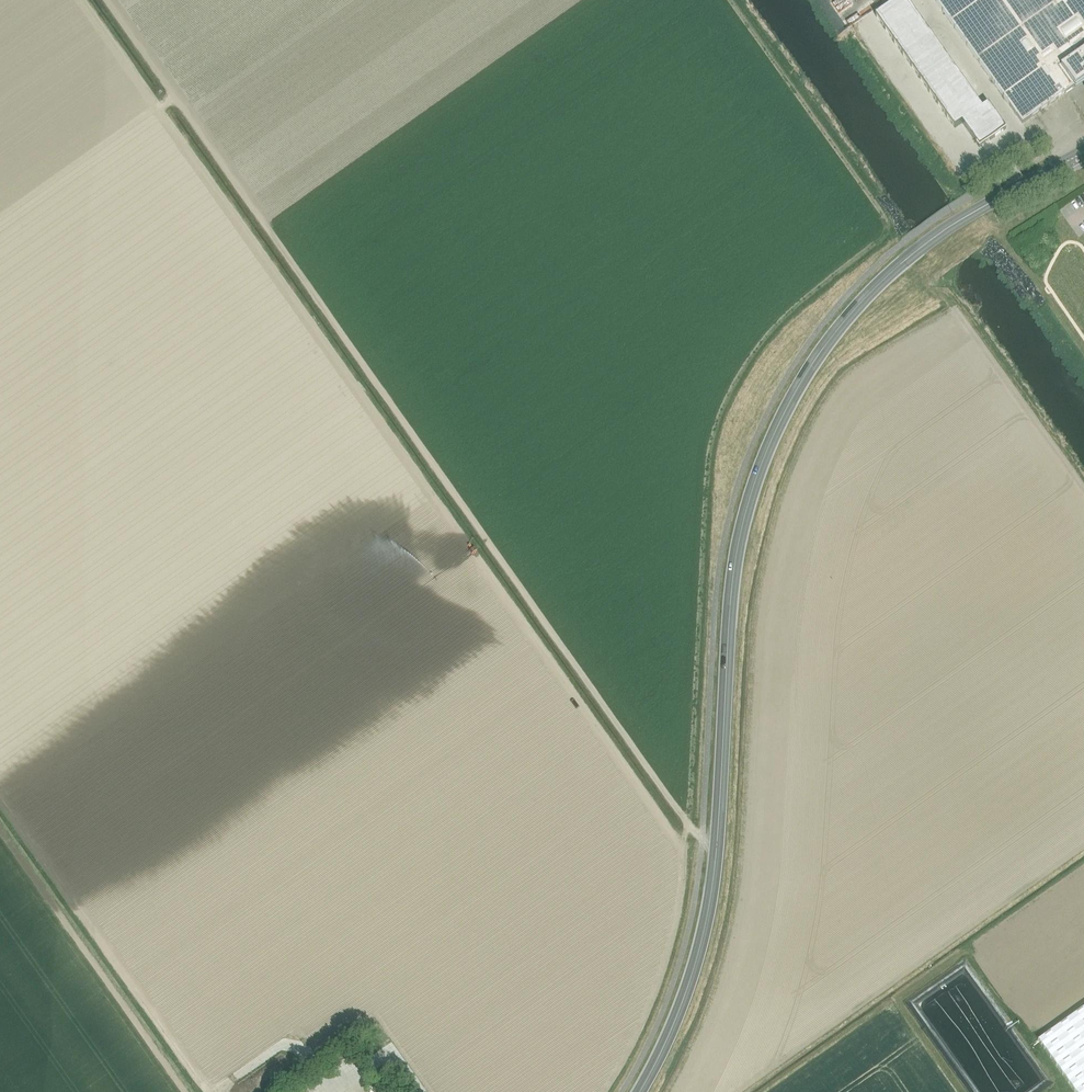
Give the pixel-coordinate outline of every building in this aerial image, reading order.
[(912,8),(906,0),(897,0),(889,6),(898,18),(912,8)] [(1022,124),(1076,85),(1078,87),(1083,83),(1083,0),(935,0),(1022,124)] [(898,18),(889,6),(875,16),(884,28),(898,18)] [(907,31),(921,21),(912,8),(898,18),(907,31)] [(907,31),(898,18),(884,28),(893,41),(907,31)] [(930,34),(921,21),(907,31),(916,43),(930,34)] [(916,43),(907,31),(893,41),(902,53),(916,43)] [(924,56),(938,46),(930,34),(916,43),(924,56)] [(924,56),(916,43),(902,53),(910,65),(924,56)] [(933,68),(947,58),(938,46),(924,56),(933,68)] [(933,68),(924,56),(910,65),(919,78),(933,68)] [(956,71),(947,58),(933,68),(942,81),(956,71)] [(942,81),(933,68),(919,78),(928,91),(942,81)] [(951,93),(965,83),(956,71),(942,81),(951,93)] [(951,93),(942,81),(928,91),(937,103),(951,93)] [(960,105),(974,95),(965,83),(951,93),(960,105)] [(960,105),(951,93),(937,103),(945,115),(960,105)] [(975,113),(982,108),(974,95),(960,105),(968,118),(975,113)] [(1003,125),(988,104),(982,108),(975,113),(992,138),(1006,129),(1003,125)] [(968,118),(960,105),(945,115),(954,128),(962,123),(968,118)] [(992,138),(975,113),(968,118),(962,123),(976,143),(979,147),(992,138)] [(1038,1040),(1075,1091),(1083,1091),(1083,1007),(1038,1040)]
